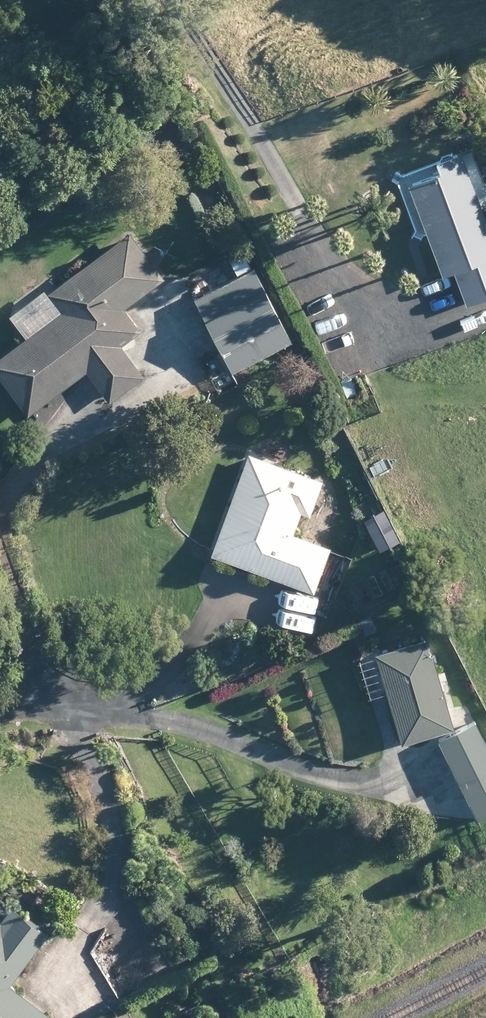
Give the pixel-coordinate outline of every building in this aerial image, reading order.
[(485,171),(485,156),(481,155),(476,160),(475,166),(479,171),(485,171)] [(479,214),(458,156),(433,166),(437,176),(406,187),(425,238),(440,279),(451,275),(463,307),(485,299),(485,232),(484,226),(479,214)] [(127,233),(124,230),(53,284),(43,292),(56,310),(22,336),(0,353),(0,380),(25,412),(81,369),(86,376),(105,401),(140,373),(118,344),(138,329),(121,307),(160,277),(127,233)] [(228,372),(289,339),(249,264),(188,297),(227,369),(228,372)] [(318,480),(247,454),(245,453),(244,455),(209,548),(207,553),(212,554),(271,577),(310,592),(326,547),(289,532),(297,511),(305,515),(318,480)] [(330,563),(326,578),(335,580),(339,565),(330,563)] [(354,619),(361,636),(373,630),(366,614),(354,619)] [(448,727),(443,712),(422,637),(371,651),(396,741),(401,740),(431,731),(448,727)] [(471,722),(435,741),(475,818),(485,812),(485,752),(471,722)] [(43,932),(5,906),(0,913),(0,1017),(50,1017),(5,984),(43,932)] [(150,978),(128,943),(102,959),(124,995),(150,978)]
